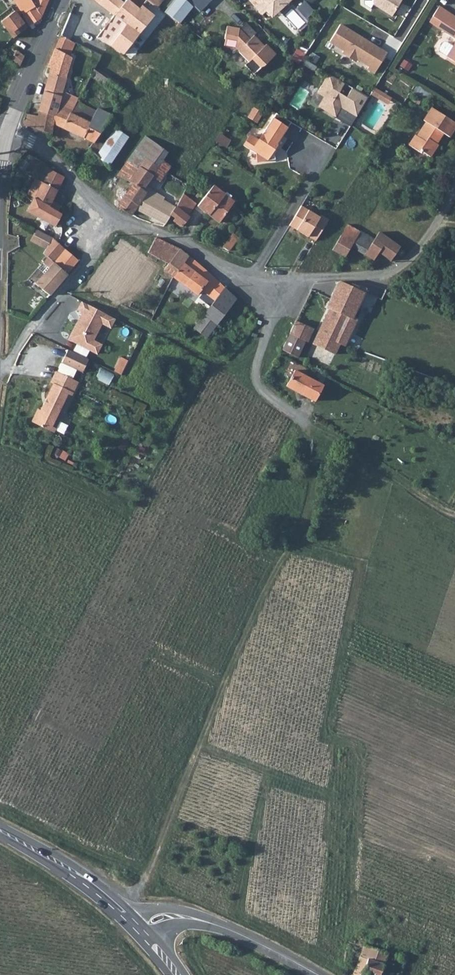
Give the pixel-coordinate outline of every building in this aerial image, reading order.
[(34,0),(16,0),(23,11),(35,3),(34,0)] [(29,21),(39,14),(45,0),(34,0),(35,3),(23,11),(29,21)] [(143,0),(129,0),(125,4),(120,0),(97,0),(115,16),(98,38),(122,55),(161,8),(151,0),(147,0),(145,2),(143,0)] [(166,12),(179,24),(193,7),(186,0),(175,0),(166,12)] [(193,7),(200,12),(211,0),(186,0),(193,7)] [(262,9),(268,4),(272,8),(281,0),(254,0),(262,9)] [(394,10),(401,0),(378,0),(394,10)] [(444,0),(443,0),(433,16),(454,30),(454,7),(444,0)] [(305,1),(297,8),(305,16),(313,9),(305,1)] [(0,15),(0,16),(12,31),(25,22),(13,6),(0,15)] [(70,12),(59,37),(69,41),(80,17),(70,12)] [(256,29),(245,19),(238,25),(226,23),(223,35),(225,36),(224,42),(235,44),(238,47),(238,48),(248,58),(244,62),(253,71),(261,63),(263,62),(275,51),(265,41),(263,43),(253,32),(256,29)] [(341,19),(330,36),(346,46),(344,48),(355,56),(357,53),(370,61),(368,63),(375,68),(386,50),(366,38),(368,36),(341,19)] [(449,49),(454,40),(454,39),(448,35),(446,36),(442,42),(442,45),(449,49)] [(386,50),(387,48),(368,36),(366,38),(386,50)] [(51,65),(43,89),(39,101),(31,99),(26,109),(40,114),(55,119),(64,102),(74,107),(79,96),(62,89),(66,77),(72,57),(69,56),(74,44),(69,41),(59,37),(49,64),(51,65)] [(8,54),(18,61),(23,51),(16,45),(15,46),(10,43),(9,43),(7,43),(5,44),(4,46),(5,48),(9,53),(8,54)] [(93,66),(91,72),(125,96),(129,91),(93,66)] [(324,95),(318,105),(336,115),(341,106),(346,96),(340,91),(345,82),(328,72),(317,91),(324,95)] [(378,85),(374,91),(384,98),(388,92),(378,85)] [(352,87),(346,96),(341,106),(349,111),(359,92),(352,87)] [(417,129),(411,139),(430,150),(450,112),(433,101),(424,115),(428,117),(420,130),(417,129)] [(55,119),(40,114),(36,125),(50,130),(55,132),(59,123),(94,140),(109,120),(114,113),(105,108),(99,115),(74,107),(64,102),(55,119)] [(36,125),(40,114),(26,109),(22,119),(36,125)] [(255,109),(249,118),(257,122),(262,113),(255,109)] [(251,131),(244,142),(256,150),(257,158),(275,156),(273,146),(283,132),(280,130),(284,124),(287,126),(292,119),(276,110),(259,136),(251,131)] [(445,128),(448,130),(454,120),(454,115),(450,112),(430,150),(432,151),(439,140),(438,139),(445,128)] [(94,140),(89,146),(96,152),(117,126),(109,120),(94,140)] [(117,126),(96,152),(107,162),(129,134),(117,126)] [(139,168),(148,156),(135,146),(125,159),(139,168)] [(158,162),(153,158),(148,156),(139,168),(131,180),(142,187),(158,162)] [(169,163),(162,157),(158,162),(142,187),(131,180),(126,189),(117,204),(137,215),(141,209),(167,167),(169,163)] [(125,159),(117,172),(131,180),(139,168),(125,159)] [(39,182),(53,190),(62,173),(48,164),(40,179),(39,182)] [(159,188),(170,170),(167,167),(141,209),(164,222),(169,213),(178,195),(168,188),(165,192),(159,188)] [(26,189),(33,193),(39,182),(40,179),(33,175),(26,189)] [(53,190),(39,182),(33,193),(32,195),(46,203),(49,198),(53,190)] [(207,211),(217,217),(232,196),(222,189),(221,191),(212,185),(209,190),(207,188),(196,202),(207,211)] [(185,211),(193,200),(180,191),(178,195),(169,213),(173,215),(171,219),(179,224),(187,212),(185,211)] [(58,209),(55,208),(46,203),(32,195),(26,206),(52,221),(55,216),(58,209)] [(46,203),(55,208),(58,203),(49,198),(46,203)] [(292,213),(287,221),(306,233),(314,237),(327,216),(319,211),(317,213),(299,202),(292,213)] [(346,243),(356,229),(346,222),(330,248),(339,253),(346,243)] [(27,236),(41,244),(48,234),(33,225),(27,236)] [(228,246),(238,232),(231,227),(221,241),(228,246)] [(374,247),(387,256),(397,243),(378,230),(373,236),(357,227),(356,229),(346,243),(368,256),(374,247)] [(46,252),(52,257),(55,254),(62,244),(56,239),(48,234),(41,244),(39,247),(46,252)] [(147,249),(167,259),(177,246),(154,235),(147,249)] [(55,254),(52,257),(67,268),(77,256),(62,244),(55,254)] [(163,265),(171,272),(185,251),(177,246),(167,259),(163,265)] [(195,291),(199,286),(214,298),(222,285),(210,270),(185,251),(171,272),(195,291)] [(49,291),(67,268),(52,257),(46,252),(43,256),(49,261),(35,279),(49,291)] [(354,311),(364,288),(355,285),(336,278),(327,300),(354,311)] [(195,328),(210,337),(234,300),(222,285),(214,298),(195,328)] [(305,291),(300,302),(313,307),(318,297),(305,291)] [(347,328),(354,311),(327,300),(319,322),(335,329),(338,324),(347,328)] [(80,313),(65,340),(95,355),(99,344),(92,340),(100,325),(106,327),(111,317),(80,301),(76,310),(80,313)] [(252,311),(247,316),(254,325),(255,325),(256,322),(257,320),(256,317),(252,311)] [(292,318),(286,330),(303,337),(308,339),(313,327),(305,324),(292,318)] [(278,346),(295,354),(303,337),(286,330),(278,346)] [(68,348),(62,362),(84,372),(88,358),(68,348)] [(116,372),(123,374),(128,360),(121,358),(116,372)] [(39,407),(37,406),(33,414),(55,424),(77,377),(55,367),(49,379),(52,380),(39,407)] [(314,399),(321,382),(291,367),(284,384),(314,399)] [(111,385),(116,375),(102,368),(97,379),(111,385)] [(55,424),(33,414),(31,418),(53,429),(55,424)] [(389,949),(364,941),(350,974),(361,974),(364,969),(378,974),(389,949)]
